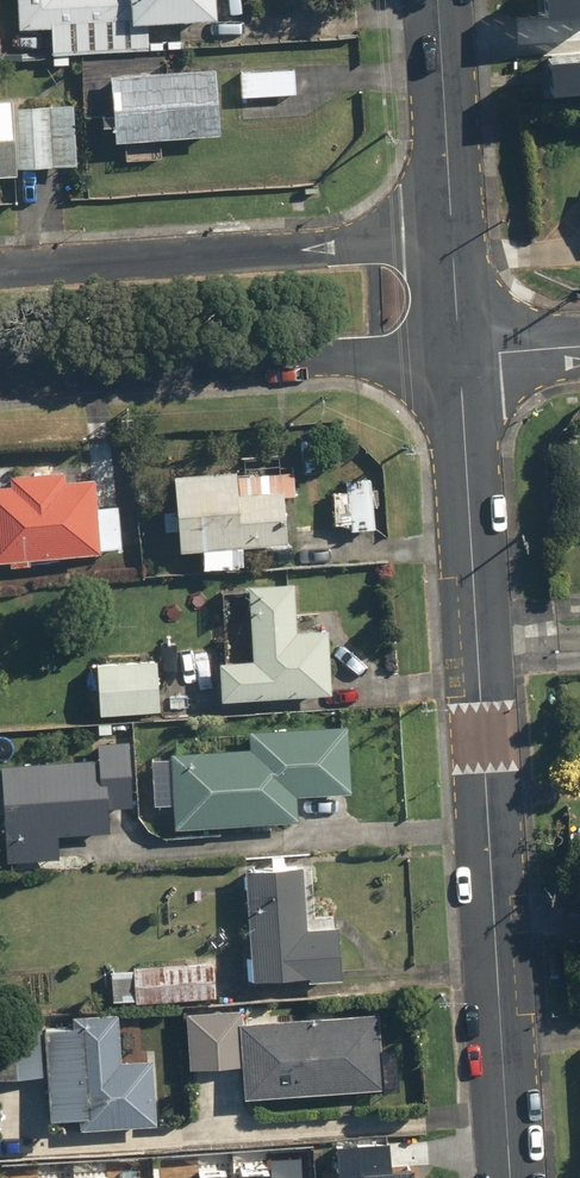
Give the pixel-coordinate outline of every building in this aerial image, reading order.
[(22,28),(7,29),(7,49),(128,47),(128,0),(22,0),(22,28)] [(139,20),(222,17),(222,0),(138,0),(139,20)] [(119,129),(119,136),(231,133),(229,61),(85,65),(87,116),(105,118),(106,128),(119,129)] [(301,68),(242,68),(242,96),(301,96),(301,68)] [(82,100),(0,101),(0,176),(20,175),(20,162),(83,161),(82,100)] [(14,554),(15,560),(38,559),(38,552),(127,547),(125,501),(105,502),(103,473),(71,475),(70,465),(0,468),(0,555),(14,554)] [(302,470),(182,466),(180,544),(209,545),(208,561),(250,562),(250,538),(290,539),(291,491),(301,491),(302,470)] [(380,470),(336,470),(336,527),(380,527),(380,470)] [(301,577),(253,576),(253,654),(224,654),(224,691),(335,692),(335,621),(300,621),(301,577)] [(164,658),(101,658),(100,710),(164,710),(164,658)] [(177,797),(177,821),(302,817),(301,793),(355,791),(353,720),(254,723),(254,743),(174,745),(175,751),(153,751),(154,798),(177,797)] [(101,755),(9,758),(12,860),(66,858),(65,834),(117,832),(116,802),(140,801),(137,735),(100,736),(101,755)] [(316,856),(248,858),(251,973),(348,970),(347,920),(318,921),(316,856)] [(115,958),(116,1000),(234,999),(234,957),(115,958)] [(247,1004),(187,1005),(188,1062),(250,1061),(251,1088),(385,1086),(384,1012),(247,1015),(247,1004)] [(81,1021),(51,1021),(51,1113),(86,1113),(86,1127),(162,1126),(162,1056),(124,1056),(124,1006),(80,1006),(81,1021)] [(45,1017),(7,1016),(5,1074),(43,1076),(45,1017)] [(37,1096),(0,1095),(0,1158),(36,1159),(37,1096)] [(184,1170),(184,1177),(312,1177),(311,1169),(274,1170),(273,1156),(240,1157),(241,1169),(184,1170)] [(7,1167),(8,1177),(58,1177),(57,1164),(7,1167)]
